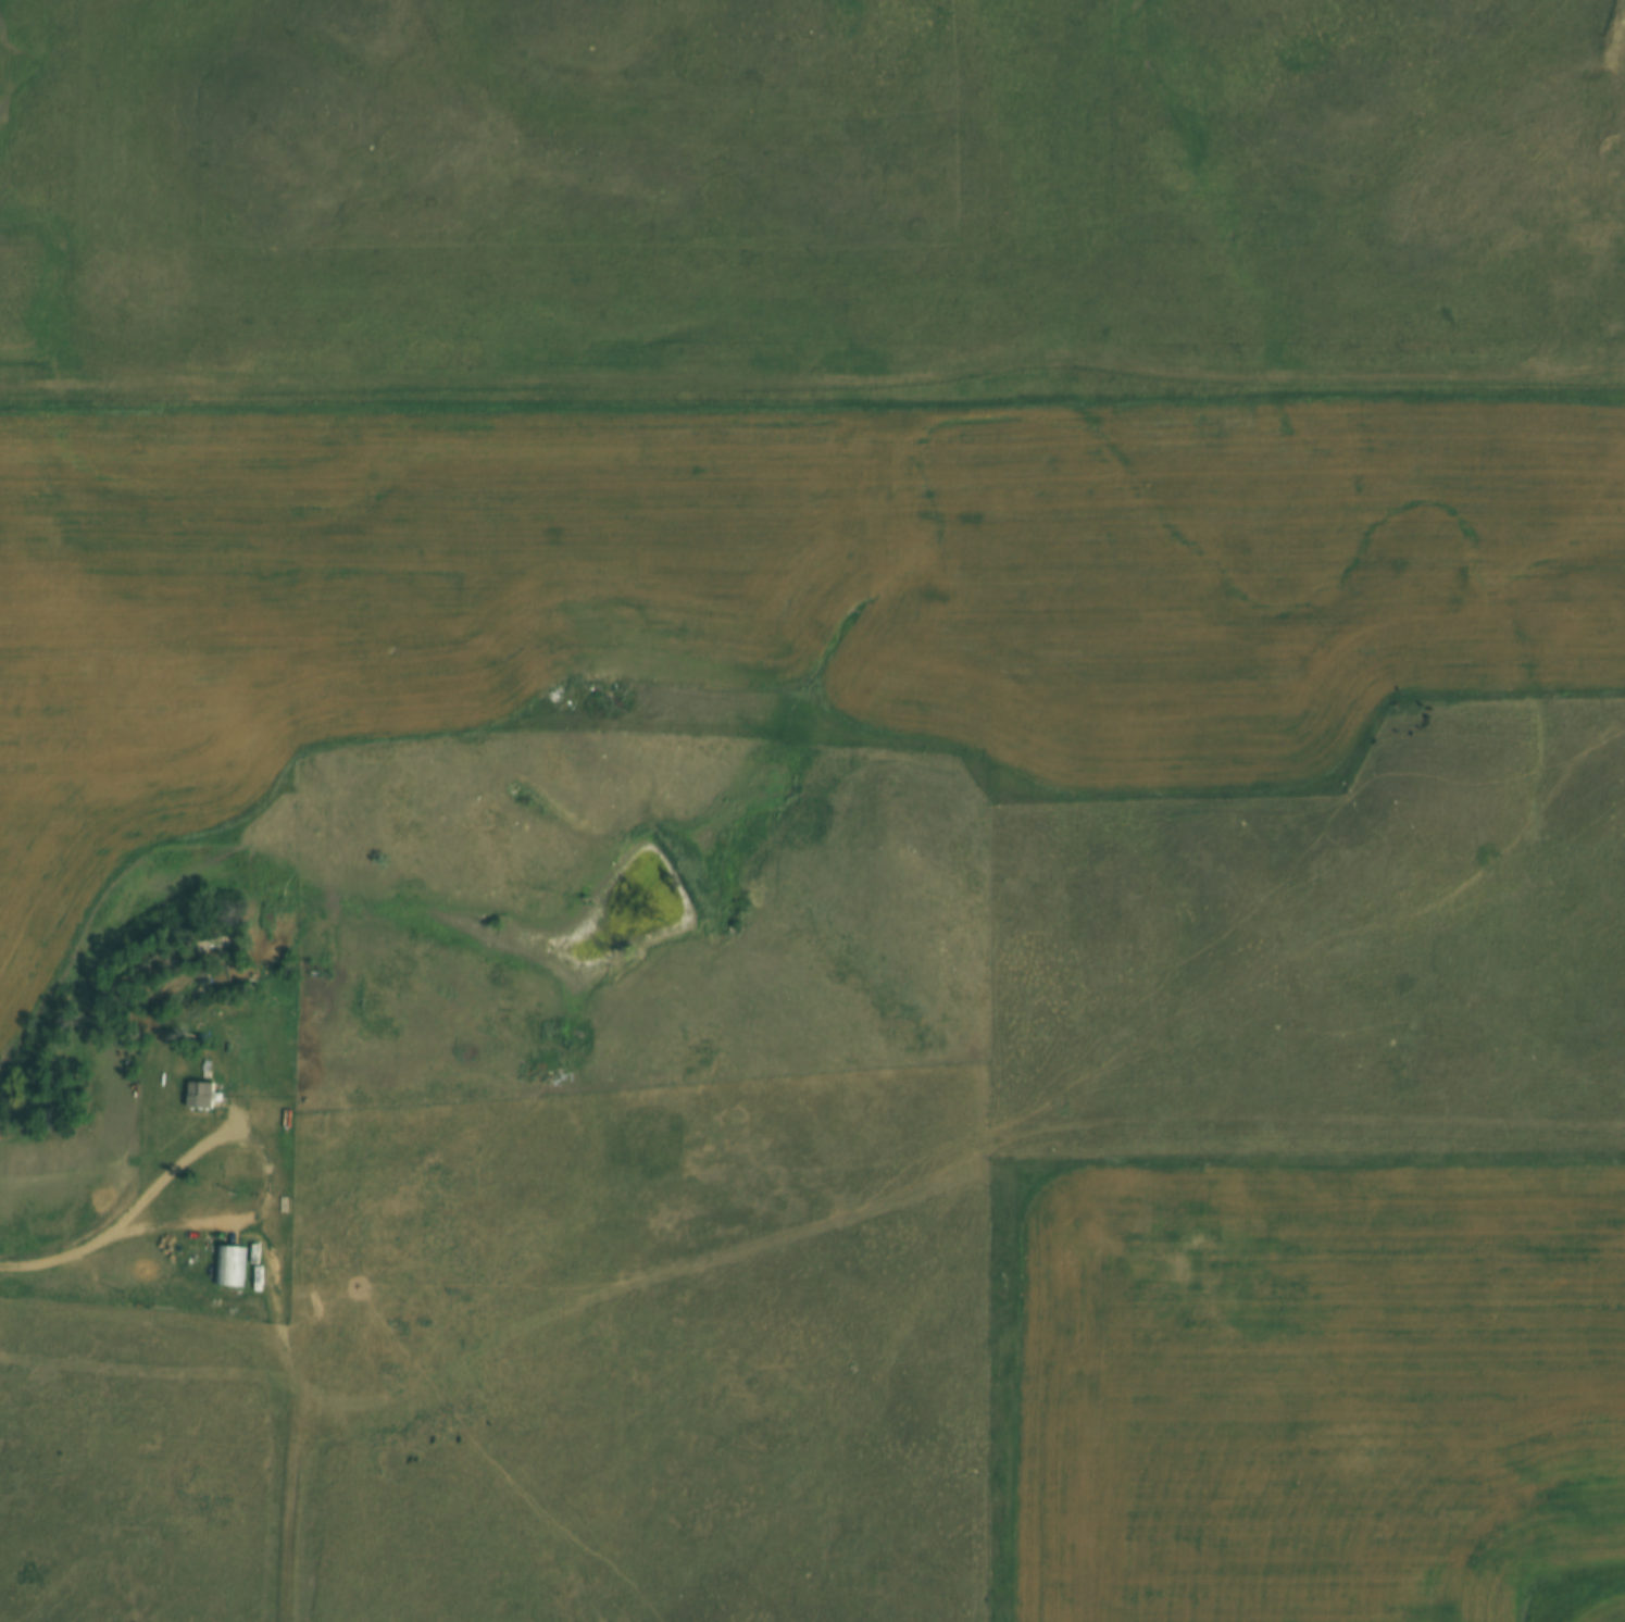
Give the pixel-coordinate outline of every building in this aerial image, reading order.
[(377,1057),(389,1057),(389,1038),(377,1038),(377,1057)] [(214,1110),(214,1083),(189,1083),(189,1110),(214,1110)] [(334,1159),(323,1159),(323,1171),(334,1171),(334,1159)] [(242,1247),(214,1246),(213,1286),(241,1287),(242,1247)]
